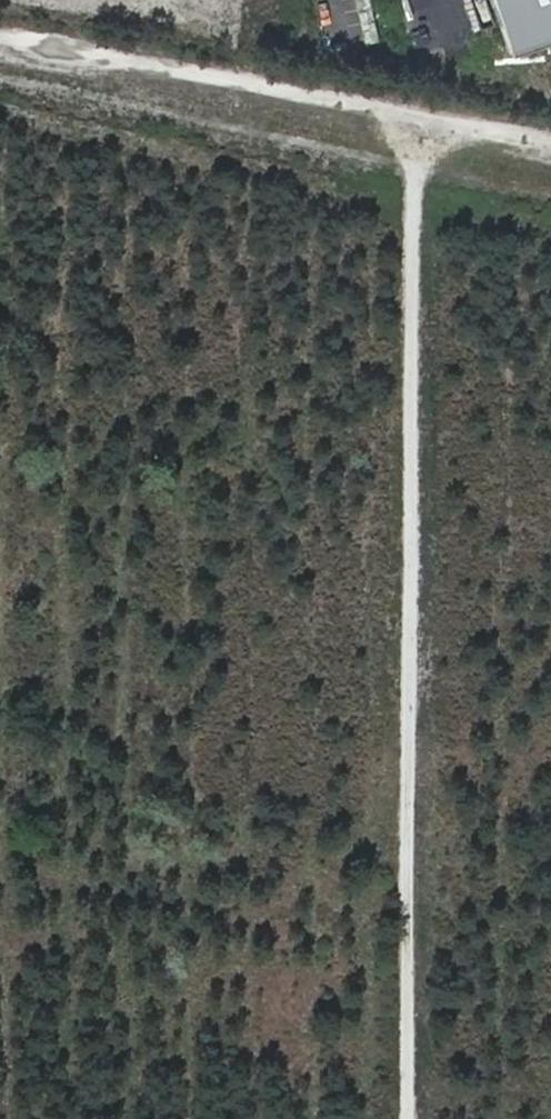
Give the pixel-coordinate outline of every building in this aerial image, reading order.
[(504,57),(550,41),(550,0),(484,0),(504,57)]
